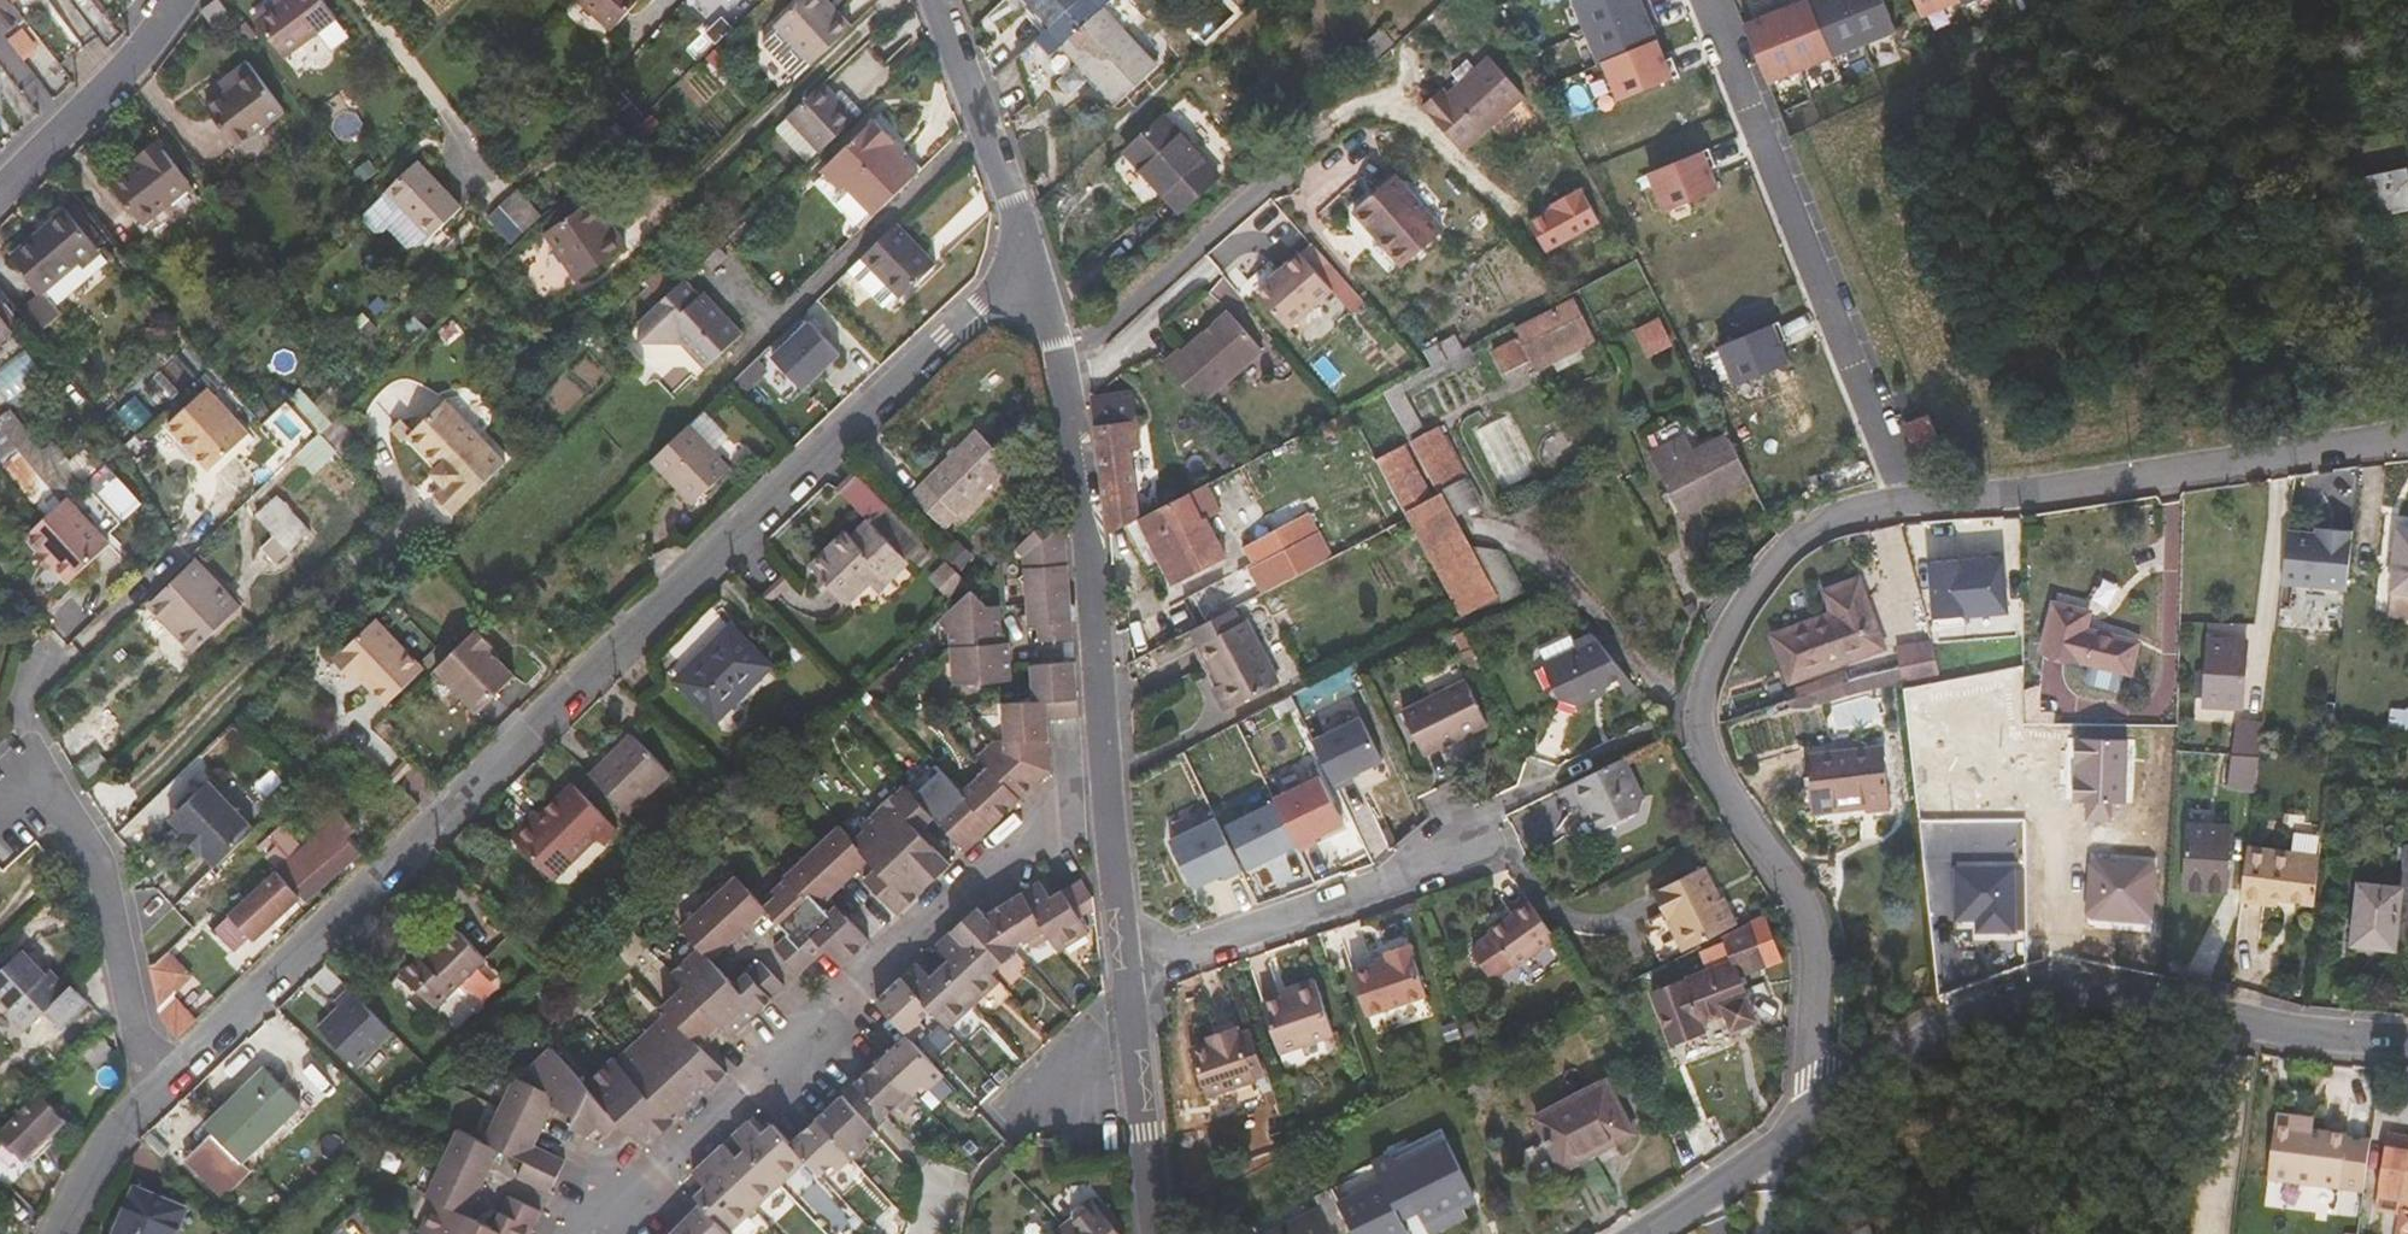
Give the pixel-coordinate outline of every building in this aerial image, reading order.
[(10,0),(0,0),(0,28),(24,59),(44,45),(33,30),(10,0)] [(50,10),(59,3),(56,0),(10,0),(33,30),(53,15),(50,10)] [(221,0),(217,0),(202,10),(214,26),(231,13),(221,0)] [(326,0),(279,0),(255,18),(283,54),(336,14),(326,0)] [(592,11),(603,0),(579,0),(592,11)] [(643,0),(603,0),(592,11),(615,31),(643,0)] [(777,25),(813,65),(854,28),(837,11),(832,15),(818,0),(803,0),(777,25)] [(828,0),(818,0),(832,15),(837,11),(828,0)] [(1113,0),(1081,0),(1049,28),(1017,58),(1034,104),(1080,63),(1119,104),(1157,68),(1102,10),(1113,0)] [(1049,28),(1081,0),(1022,0),(1049,28)] [(1157,68),(1167,58),(1113,0),(1102,10),(1157,68)] [(1587,32),(1651,6),(1649,0),(1575,0),(1587,32)] [(1774,5),(1800,69),(1832,56),(1810,0),(1807,0),(1794,6),(1791,0),(1786,0),(1774,5)] [(1832,56),(1863,44),(1846,0),(1810,0),(1832,56)] [(1863,44),(1895,31),(1883,0),(1846,0),(1863,44)] [(1922,16),(1959,1),(1959,0),(1915,0),(1922,16)] [(1760,19),(1744,26),(1768,82),(1800,69),(1774,5),(1757,12),(1760,19)] [(1600,63),(1604,62),(1657,40),(1650,25),(1657,22),(1651,6),(1587,32),(1600,63)] [(1373,61),(1394,42),(1382,29),(1362,48),(1373,61)] [(1657,40),(1604,62),(1618,100),(1679,75),(1673,58),(1664,61),(1657,40)] [(1426,106),(1465,150),(1525,99),(1491,59),(1448,94),(1446,91),(1426,106)] [(285,112),(249,63),(230,76),(238,87),(229,93),(208,108),(214,115),(237,147),(272,121),(285,112)] [(230,76),(221,84),(229,93),(238,87),(230,76)] [(836,97),(828,88),(824,83),(788,116),(821,152),(856,118),(836,97)] [(862,113),(842,91),(836,97),(856,118),(862,113)] [(1126,153),(1181,211),(1220,175),(1165,116),(1126,153)] [(844,189),(848,185),(876,215),(920,173),(903,155),(893,145),(899,140),(878,119),(826,168),(844,189)] [(903,155),(908,150),(899,140),(893,145),(903,155)] [(193,186),(160,144),(141,158),(146,164),(134,174),(114,189),(142,225),(193,186)] [(1709,149),(1650,173),(1665,211),(1718,190),(1710,168),(1716,166),(1709,149)] [(141,158),(129,167),(134,174),(146,164),(141,158)] [(423,244),(460,207),(418,164),(367,212),(366,219),(375,230),(381,231),(389,225),(408,245),(423,244)] [(1354,210),(1405,268),(1445,231),(1396,176),(1354,210)] [(2407,216),(2407,180),(2378,182),(2381,218),(2407,216)] [(837,200),(862,227),(876,215),(848,185),(844,189),(837,195),(837,200)] [(503,202),(522,225),(534,216),(517,192),(503,202)] [(593,201),(544,233),(557,252),(566,243),(599,211),(593,201)] [(616,229),(613,231),(599,211),(566,243),(557,252),(576,281),(628,246),(616,229)] [(14,255),(44,292),(49,288),(80,264),(84,268),(102,254),(69,212),(14,255)] [(2358,213),(2360,230),(2377,229),(2375,213),(2358,213)] [(895,293),(932,257),(925,249),(900,222),(862,258),(895,293)] [(1289,328),(1337,286),(1304,248),(1278,272),(1281,275),(1271,284),(1259,294),(1289,328)] [(60,302),(109,261),(102,254),(84,268),(80,264),(49,288),(60,302)] [(895,293),(898,296),(901,299),(938,264),(932,257),(895,293)] [(895,293),(862,258),(848,271),(884,309),(898,296),(895,293)] [(669,261),(647,282),(662,299),(683,279),(685,277),(669,261)] [(1268,280),(1271,284),(1281,275),(1278,272),(1268,280)] [(711,301),(707,305),(700,297),(683,279),(662,299),(642,318),(636,344),(673,353),(695,377),(741,334),(711,301)] [(711,301),(704,293),(700,297),(707,305),(711,301)] [(1556,361),(1551,350),(1588,332),(1574,301),(1517,329),(1521,337),(1492,351),(1504,374),(1532,361),(1538,370),(1556,361)] [(1184,350),(1181,348),(1165,362),(1201,404),(1263,350),(1229,311),(1184,350)] [(13,331),(0,314),(0,341),(13,331)] [(1634,330),(1647,358),(1673,346),(1660,318),(1634,330)] [(840,353),(809,321),(771,356),(802,390),(840,353)] [(1779,322),(1720,345),(1735,385),(1789,363),(1780,342),(1786,339),(1779,322)] [(1556,361),(1593,342),(1588,332),(1551,350),(1556,361)] [(1456,335),(1425,351),(1433,366),(1464,350),(1456,335)] [(1459,373),(1479,363),(1471,346),(1464,350),(1433,366),(1425,370),(1384,392),(1403,428),(1420,419),(1406,393),(1456,367),(1459,373)] [(740,391),(766,368),(757,358),(732,383),(740,391)] [(181,437),(196,455),(209,469),(250,433),(208,387),(168,423),(181,437)] [(285,404),(318,435),(334,418),(301,387),(285,404)] [(452,513),(505,462),(444,399),(406,435),(437,466),(433,470),(446,483),(443,485),(434,494),(434,501),(445,513),(452,513)] [(0,417),(0,454),(29,432),(12,408),(0,417)] [(703,410),(689,425),(723,460),(726,464),(742,450),(703,410)] [(1930,414),(1905,424),(1921,461),(1946,451),(1930,414)] [(1138,421),(1094,426),(1098,454),(1131,450),(1142,448),(1141,441),(1138,421)] [(653,460),(677,485),(686,495),(723,460),(689,425),(653,460)] [(1422,477),(1405,445),(1377,460),(1405,512),(1442,492),(1441,489),(1463,477),(1466,475),(1440,426),(1410,441),(1427,474),(1422,477)] [(317,472),(340,449),(322,430),(299,453),(317,472)] [(896,509),(929,543),(1011,462),(978,430),(896,509)] [(214,475),(255,438),(250,433),(209,469),(214,475)] [(1658,468),(1682,518),(1753,484),(1728,433),(1694,449),(1658,468)] [(1687,434),(1650,453),(1658,468),(1694,449),(1687,434)] [(196,455),(181,437),(175,442),(191,459),(196,455)] [(1139,518),(1131,450),(1098,454),(1108,533),(1112,531),(1124,526),(1137,520),(1139,518)] [(701,510),(737,476),(726,464),(723,460),(686,495),(701,510)] [(433,470),(431,472),(443,485),(446,483),(433,470)] [(124,517),(143,500),(118,472),(99,489),(124,517)] [(843,490),(869,522),(905,563),(929,543),(896,509),(860,473),(843,490)] [(1456,516),(1478,504),(1463,477),(1441,489),(1442,492),(1456,516)] [(1211,521),(1226,512),(1210,481),(1174,500),(1208,567),(1228,557),(1211,521)] [(246,506),(289,551),(312,530),(290,506),(269,484),(246,506)] [(1456,608),(1461,617),(1499,597),(1472,546),(1456,516),(1442,492),(1405,512),(1406,516),(1456,608)] [(70,581),(111,542),(68,497),(27,535),(70,581)] [(1303,498),(1238,533),(1252,560),(1266,589),(1333,554),(1303,498)] [(1137,520),(1159,562),(1144,570),(1155,593),(1208,567),(1174,500),(1139,518),(1137,520)] [(1137,520),(1124,526),(1144,570),(1159,562),(1137,520)] [(1035,624),(1037,641),(1072,637),(1062,530),(1054,530),(1046,521),(1015,551),(1019,556),(1020,573),(1014,578),(1022,586),(1024,616),(1034,615),(1035,624)] [(813,562),(847,602),(872,582),(867,577),(877,568),(882,573),(887,578),(905,563),(869,522),(850,538),(846,533),(813,562)] [(1006,547),(1019,534),(1013,527),(999,540),(1006,547)] [(2397,528),(2390,591),(2407,593),(2407,529),(2397,528)] [(2329,535),(2287,531),(2280,583),(2346,591),(2351,532),(2329,530),(2329,535)] [(1503,550),(1472,546),(1499,597),(1501,602),(1526,592),(1503,550)] [(2003,554),(1928,561),(1933,622),(2008,614),(2003,554)] [(240,607),(194,560),(152,602),(182,633),(198,648),(240,607)] [(1266,589),(1252,560),(1182,597),(1198,626),(1230,609),(1266,589)] [(872,582),(882,573),(877,568),(867,577),(872,582)] [(1909,635),(1898,569),(1868,581),(1891,642),(1909,635)] [(1771,637),(1789,682),(1882,646),(1857,579),(1827,589),(1835,611),(1771,637)] [(2390,591),(2387,614),(2407,616),(2407,593),(2390,591)] [(994,610),(980,611),(966,596),(933,626),(945,639),(950,687),(974,684),(974,690),(993,689),(992,684),(1008,683),(1004,643),(997,644),(994,610)] [(139,615),(170,646),(182,633),(152,602),(139,615)] [(2054,602),(2041,648),(2130,672),(2138,641),(2085,627),(2089,611),(2054,602)] [(1198,626),(1190,629),(1200,645),(1240,625),(1230,609),(1198,626)] [(1024,616),(1025,625),(1035,624),(1034,615),(1024,616)] [(388,704),(425,668),(376,618),(336,657),(355,678),(359,674),(388,704)] [(1246,622),(1240,625),(1200,645),(1219,683),(1212,687),(1223,709),(1277,681),(1246,622)] [(486,652),(489,649),(494,645),(477,628),(465,640),(446,659),(436,668),(478,711),(515,676),(499,659),(496,662),(486,652)] [(678,680),(715,719),(768,666),(732,628),(678,680)] [(2200,702),(2241,705),(2245,643),(2241,642),(2242,632),(2210,630),(2209,640),(2205,640),(2202,672),(2195,672),(2194,694),(2200,695),(2200,702)] [(1589,691),(1602,685),(1615,679),(1626,674),(1590,632),(1570,642),(1572,647),(1540,663),(1556,698),(1574,704),(1591,697),(1589,691)] [(1907,681),(1941,672),(1933,637),(1898,645),(1907,681)] [(496,662),(499,659),(489,649),(486,652),(496,662)] [(702,946),(675,971),(694,992),(734,1035),(788,985),(765,961),(738,985),(720,965),(773,917),(791,936),(780,947),(802,972),(827,948),(842,964),(871,937),(840,905),(832,912),(823,903),(868,863),(875,871),(866,880),(896,914),(952,863),(921,831),(936,818),(965,850),(1051,771),(1047,719),(1079,717),(1074,662),(1027,665),(1031,701),(999,703),(1003,741),(993,741),(976,756),(985,766),(960,790),(937,765),(907,791),(903,788),(848,838),(839,830),(760,901),(743,884),(690,933),(702,946)] [(1846,673),(1791,690),(1794,699),(1849,683),(1846,673)] [(1615,679),(1623,694),(1637,687),(1626,674),(1615,679)] [(1424,755),(1486,724),(1465,681),(1404,711),(1424,755)] [(2041,710),(2041,684),(2023,689),(2022,722),(2055,722),(2055,711),(2041,710)] [(1591,697),(1605,690),(1602,685),(1589,691),(1591,697)] [(1360,715),(1312,739),(1335,788),(1384,763),(1360,715)] [(2262,724),(2239,721),(2234,754),(2258,755),(2262,724)] [(670,773),(631,734),(589,775),(628,814),(670,773)] [(2127,739),(2075,738),(2072,804),(2126,805),(2127,739)] [(1812,805),(1864,800),(1865,807),(1866,813),(1887,811),(1881,747),(1807,754),(1812,805)] [(2254,789),(2258,755),(2234,754),(2230,786),(2254,789)] [(1637,811),(1642,798),(1622,756),(1572,781),(1576,789),(1585,806),(1586,805),(1591,813),(1599,829),(1637,811)] [(1272,797),(1294,840),(1297,847),(1314,839),(1311,834),(1340,820),(1318,772),(1272,794),(1272,797)] [(201,853),(203,851),(217,866),(256,829),(209,781),(171,818),(185,832),(183,834),(201,853)] [(1557,789),(1560,796),(1576,789),(1572,781),(1557,789)] [(562,803),(557,799),(541,814),(514,841),(552,879),(596,840),(601,845),(617,830),(578,789),(562,803)] [(1272,797),(1224,820),(1245,863),(1294,840),(1272,797)] [(1812,805),(1813,813),(1865,807),(1864,800),(1812,805)] [(1580,808),(1584,816),(1591,813),(1586,805),(1585,806),(1580,808)] [(537,810),(510,837),(514,841),(541,814),(537,810)] [(1214,811),(1168,833),(1190,881),(1219,867),(1222,873),(1239,865),(1214,811)] [(252,939),(301,894),(337,863),(329,853),(349,836),(357,829),(343,813),(266,880),(212,932),(231,951),(248,938),(252,939)] [(258,841),(272,863),(302,845),(288,823),(258,841)] [(2181,883),(2226,886),(2230,826),(2185,823),(2181,883)] [(301,894),(306,900),(362,851),(349,836),(329,853),(337,863),(301,894)] [(2275,895),(2287,897),(2314,901),(2319,853),(2247,843),(2240,898),(2273,904),(2275,895)] [(2390,973),(2407,975),(2407,847),(2405,846),(2401,887),(2358,882),(2351,944),(2392,948),(2390,973)] [(2157,858),(2087,852),(2086,920),(2152,924),(2157,858)] [(1668,917),(1674,914),(1690,947),(1739,922),(1724,893),(1722,895),(1705,864),(1654,888),(1665,908),(1668,915),(1668,917)] [(1993,930),(2021,930),(2021,882),(2014,882),(2014,870),(1960,869),(1960,917),(1984,918),(1993,918),(1993,930)] [(1062,890),(1051,896),(1041,880),(1022,892),(1050,937),(1058,950),(1089,931),(1075,910),(1063,893),(1062,890)] [(1096,898),(1084,880),(1063,893),(1075,910),(1096,898)] [(1027,940),(1036,949),(1050,937),(1022,892),(986,914),(1017,949),(1027,940)] [(2273,904),(2286,905),(2287,897),(2275,895),(2273,904)] [(1488,928),(1514,964),(1555,935),(1529,898),(1488,928)] [(506,938),(477,908),(458,925),(444,939),(439,933),(397,973),(436,1009),(506,938)] [(997,957),(1003,963),(1018,949),(1017,949),(986,914),(979,908),(954,930),(986,965),(997,957)] [(1648,916),(1651,922),(1668,915),(1665,908),(1648,916)] [(1668,917),(1670,920),(1684,950),(1690,947),(1674,914),(1668,917)] [(1984,918),(1984,930),(1993,930),(1993,918),(1984,918)] [(458,925),(451,920),(439,933),(444,939),(458,925)] [(938,946),(950,961),(942,969),(976,1005),(1002,982),(986,965),(954,930),(938,946)] [(1703,1023),(1730,1015),(1735,1027),(1742,1025),(1745,1033),(1758,1028),(1742,984),(1767,976),(1753,934),(1728,943),(1735,963),(1658,990),(1676,1043),(1706,1032),(1703,1023)] [(1366,1008),(1426,989),(1410,938),(1387,945),(1391,954),(1353,966),(1366,1008)] [(5,1007),(21,1023),(65,982),(49,966),(45,969),(23,947),(0,969),(0,993),(8,1003),(5,1007)] [(180,1033),(199,1021),(178,987),(195,977),(177,948),(141,969),(180,1033)] [(933,1010),(951,1028),(976,1005),(942,969),(933,978),(919,963),(904,977),(933,1010)] [(1279,1043),(1333,1026),(1316,973),(1292,980),(1294,986),(1264,995),(1279,1043)] [(927,1028),(921,1021),(933,1010),(904,977),(877,1002),(907,1035),(913,1040),(927,1028)] [(25,1027),(45,1009),(62,1027),(90,1001),(72,982),(69,986),(65,982),(21,1023),(25,1027)] [(321,1028),(358,1066),(393,1032),(351,990),(337,1004),(341,1008),(321,1028)] [(734,1035),(694,992),(671,1014),(711,1057),(734,1035)] [(435,1233),(531,1233),(543,1210),(510,1195),(495,1228),(480,1220),(482,1216),(469,1209),(499,1145),(526,1159),(519,1175),(551,1191),(567,1159),(537,1145),(555,1107),(578,1118),(573,1128),(602,1141),(622,1122),(645,1148),(726,1072),(711,1057),(671,1014),(617,1064),(614,1060),(585,1085),(555,1052),(527,1078),(521,1076),(490,1141),(459,1126),(429,1189),(443,1196),(427,1230),(435,1233)] [(1255,1072),(1237,1017),(1216,1023),(1218,1030),(1209,1033),(1189,1039),(1205,1087),(1255,1072)] [(1216,1023),(1207,1027),(1209,1033),(1218,1030),(1216,1023)] [(1735,1027),(1737,1035),(1745,1033),(1742,1025),(1735,1027)] [(923,1088),(928,1093),(946,1076),(913,1040),(907,1035),(883,1059),(915,1094),(923,1088)] [(107,1056),(114,1049),(101,1036),(94,1042),(107,1056)] [(82,1054),(95,1067),(107,1056),(94,1042),(82,1054)] [(265,1058),(242,1078),(249,1084),(266,1067),(298,1101),(238,1160),(250,1171),(315,1109),(265,1058)] [(900,1103),(906,1109),(919,1098),(915,1094),(883,1059),(856,1084),(887,1116),(900,1103)] [(298,1101),(266,1067),(249,1084),(206,1126),(212,1134),(186,1159),(223,1198),(250,1171),(238,1160),(298,1101)] [(1634,1132),(1607,1079),(1535,1115),(1557,1161),(1604,1137),(1608,1145),(1634,1132)] [(66,1123),(40,1094),(0,1134),(0,1136),(25,1162),(66,1123)] [(816,1121),(855,1161),(869,1149),(865,1143),(876,1133),(842,1097),(816,1121)] [(1556,1178),(1610,1149),(1608,1145),(1604,1137),(1557,1161),(1535,1115),(1526,1120),(1556,1178)] [(2346,1128),(2347,1126),(2275,1117),(2269,1167),(2363,1179),(2369,1131),(2346,1128)] [(750,1120),(735,1134),(747,1147),(783,1184),(807,1161),(791,1144),(771,1124),(763,1133),(750,1120)] [(855,1161),(816,1121),(791,1144),(807,1161),(822,1177),(836,1165),(843,1172),(855,1162),(855,1161)] [(2375,1210),(2401,1215),(2398,1233),(2407,1233),(2407,1139),(2388,1136),(2375,1210)] [(1392,1153),(1376,1161),(1389,1190),(1404,1183),(1418,1213),(1420,1211),(1424,1219),(1475,1195),(1447,1139),(1398,1164),(1392,1153)] [(738,1156),(726,1143),(709,1158),(757,1208),(783,1184),(747,1147),(738,1156)] [(705,1186),(695,1196),(702,1203),(731,1233),(757,1208),(709,1158),(694,1173),(705,1186)] [(1386,1192),(1400,1221),(1418,1213),(1404,1183),(1389,1190),(1386,1192)] [(136,1188),(117,1233),(176,1233),(186,1210),(136,1188)] [(1343,1217),(1329,1189),(1315,1196),(1320,1207),(1264,1233),(1333,1233),(1328,1225),(1343,1217)] [(1072,1214),(1063,1220),(1074,1233),(1121,1233),(1124,1232),(1120,1226),(1126,1220),(1108,1197),(1102,1202),(1096,1195),(1090,1198),(1081,1197),(1073,1204),(1072,1214)] [(731,1233),(702,1203),(678,1228),(684,1233),(732,1233),(731,1233)] [(1041,1233),(1074,1233),(1063,1220),(1055,1226),(1048,1224),(1041,1229),(1041,1233)] [(1866,1224),(1844,1233),(1871,1233),(1866,1224)]
